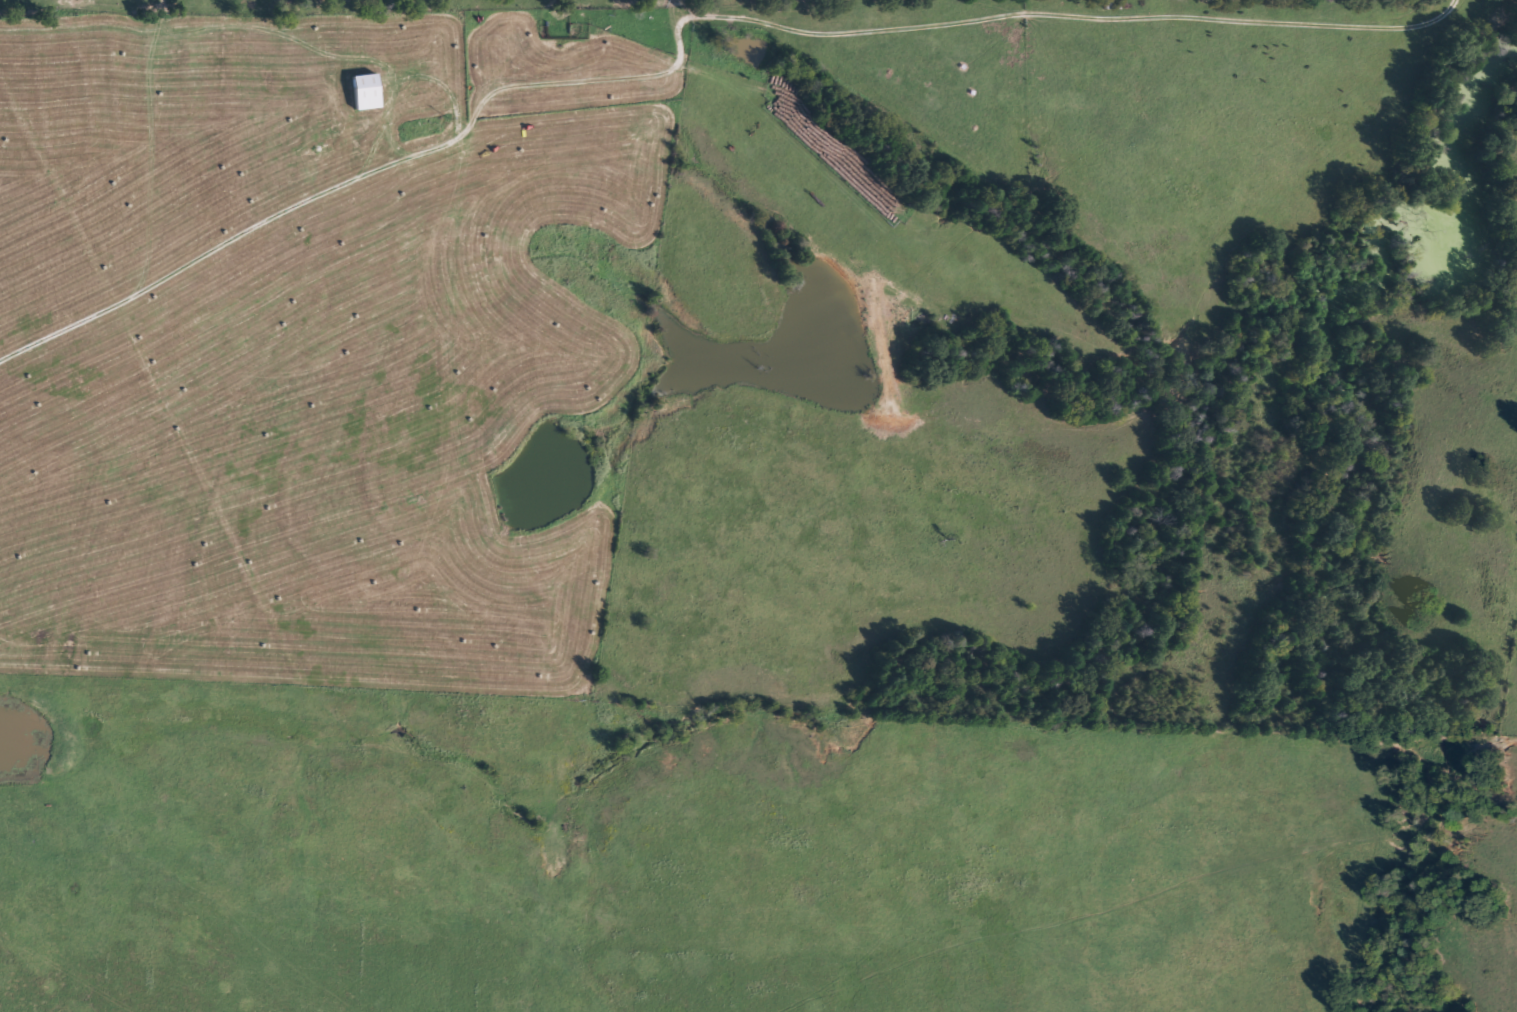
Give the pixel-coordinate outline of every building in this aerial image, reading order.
[(356,111),(380,109),(376,75),(353,77),(356,111)]
